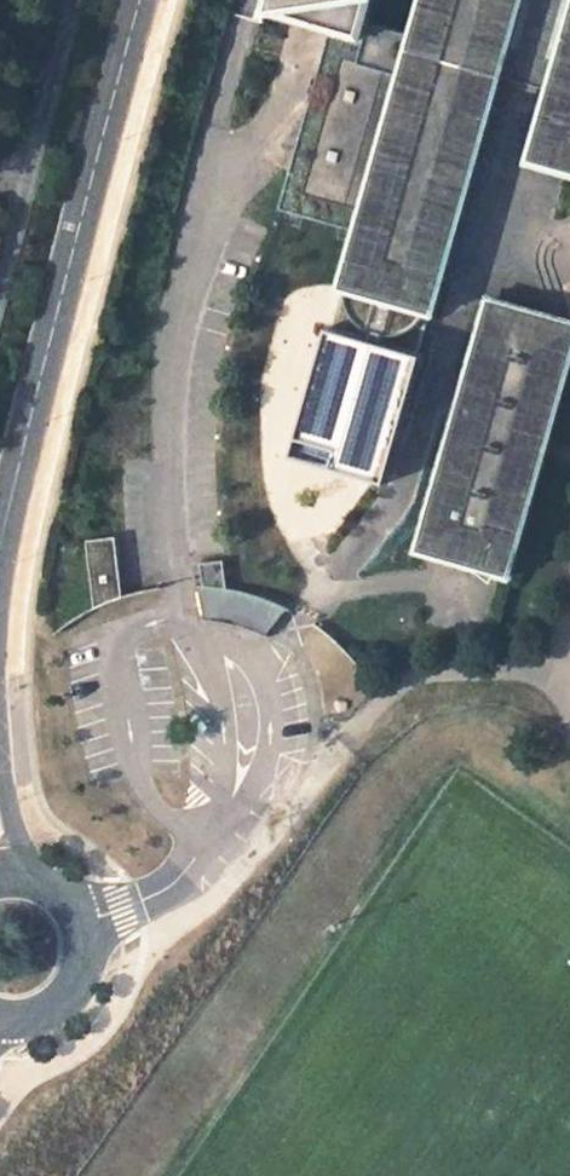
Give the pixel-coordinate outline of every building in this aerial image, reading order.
[(270,10),(334,28),(284,208),(360,230),(299,454),(392,482),(506,75),(550,87),(530,160),(569,171),(569,0),(273,0),(270,10)] [(569,385),(569,317),(492,296),(468,383),(479,387),(472,413),(460,410),(421,552),(480,569),(497,582),(502,575),(516,579),(569,385)] [(128,595),(119,535),(89,540),(100,607),(109,603),(128,595)] [(232,587),(227,558),(204,561),(208,584),(232,587)]
